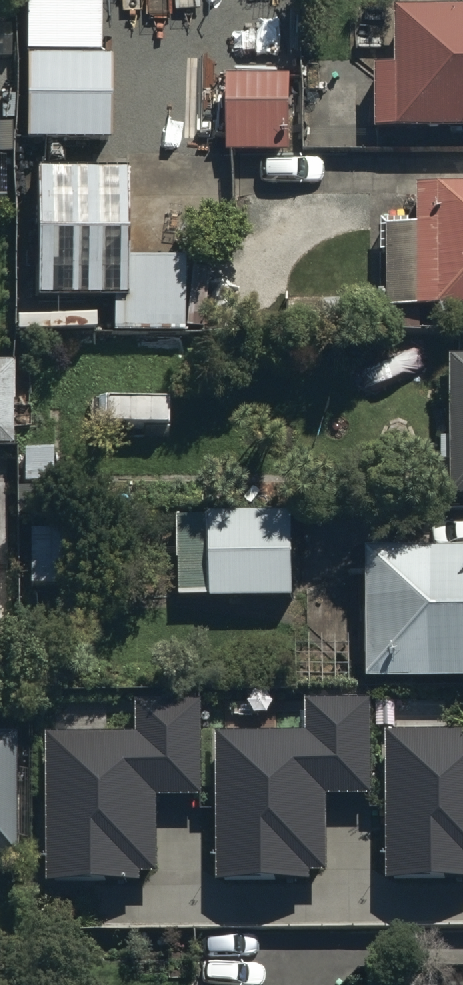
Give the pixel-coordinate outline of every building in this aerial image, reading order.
[(401,29),(402,87),(376,87),(377,148),(462,146),(462,28),(401,29)] [(116,59),(27,58),(26,146),(114,147),(116,59)] [(288,85),(225,85),(225,162),(288,163),(288,85)] [(36,184),(37,309),(108,309),(108,341),(183,341),(183,273),(126,273),(126,184),(36,184)] [(389,239),(389,319),(462,319),(462,204),(420,204),(420,239),(389,239)] [(453,369),(456,503),(462,503),(462,368),(453,369)] [(0,373),(0,450),(15,450),(13,372),(0,373)] [(293,527),(180,528),(181,612),(295,610),(293,527)] [(76,531),(27,530),(27,598),(76,598),(76,531)] [(366,565),(365,678),(462,677),(462,566),(366,565)] [(215,730),(216,879),(326,879),(325,793),(369,793),(369,695),(304,695),(304,729),(215,730)] [(46,732),(47,882),(156,881),(156,796),(200,795),(200,697),(135,697),(135,732),(46,732)] [(384,878),(462,878),(462,728),(383,728),(384,878)] [(0,746),(0,867),(15,867),(17,747),(0,746)]
